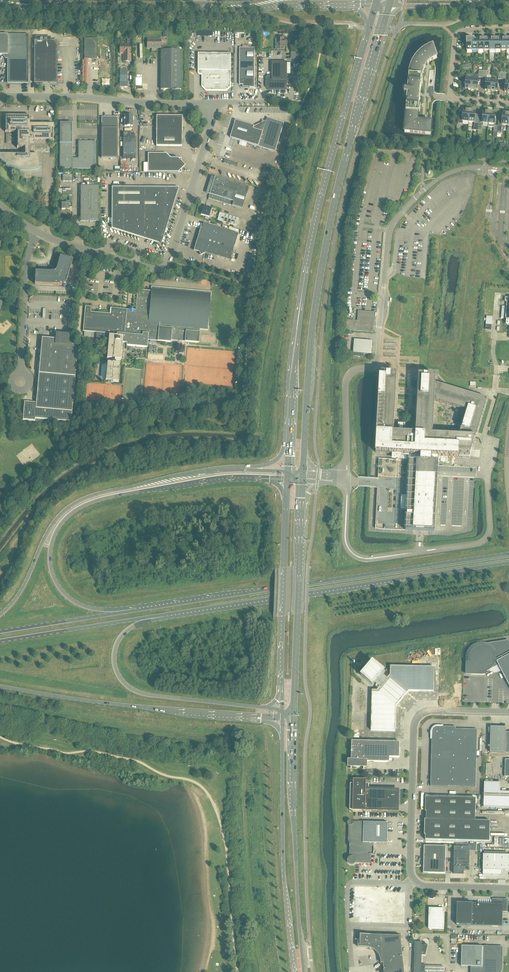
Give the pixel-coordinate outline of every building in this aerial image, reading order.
[(4,55),(4,57),(6,59),(8,59),(8,83),(28,83),(28,35),(0,35),(0,55),(4,55)] [(287,39),(284,39),(284,36),(277,36),(277,43),(280,43),(280,46),(287,46),(287,39)] [(96,60),(97,39),(84,39),(84,60),(96,60)] [(123,62),(131,62),(131,53),(131,45),(131,43),(131,39),(127,39),(127,45),(120,45),(120,53),(123,53),(123,62)] [(161,48),(161,40),(147,39),(147,48),(161,48)] [(57,83),(57,41),(34,41),(34,83),(57,83)] [(404,95),(405,96),(408,96),(404,132),(431,135),(432,122),(420,121),(418,119),(419,111),(417,111),(417,106),(419,106),(420,96),(418,96),(418,94),(420,94),(421,84),(419,84),(420,79),(422,79),(422,77),(422,76),(422,74),(423,73),(423,72),(423,71),(424,70),(424,69),(425,68),(426,66),(427,65),(428,63),(429,63),(430,62),(431,61),(432,60),(434,59),(435,59),(436,58),(437,58),(433,46),(432,46),(431,47),(429,48),(428,48),(425,50),(423,51),(422,52),(421,53),(419,54),(418,56),(417,57),(416,58),(415,59),(414,61),(414,62),(413,64),(412,65),(411,67),(411,68),(411,70),(410,72),(410,74),(409,76),(408,93),(406,92),(405,92),(405,93),(404,93),(404,94),(404,95)] [(162,47),(162,51),(161,51),(160,90),(181,90),(181,51),(179,51),(179,47),(162,47)] [(254,88),(255,48),(240,48),(239,85),(243,85),(243,87),(248,87),(248,85),(250,85),(250,88),(254,88)] [(231,87),(231,54),(198,54),(198,73),(200,75),(202,75),(202,87),(206,91),(227,91),(231,87)] [(287,90),(287,82),(287,74),(290,74),(290,63),(287,63),(287,62),(272,62),(272,76),(269,76),(267,78),(267,87),(269,89),(287,90)] [(120,69),(120,75),(120,87),(127,87),(128,69),(120,69)] [(471,90),(472,79),(466,78),(467,76),(462,75),(461,82),(464,82),(464,85),(465,85),(465,89),(468,89),(471,90)] [(459,115),(458,116),(458,123),(462,124),(463,121),(469,122),(470,111),(466,110),(466,111),(463,111),(463,114),(461,114),(461,115),(459,115)] [(489,112),(488,124),(488,127),(494,127),(493,133),(497,133),(498,126),(494,126),(495,124),(495,113),(493,113),(489,112)] [(17,132),(17,148),(21,148),(21,156),(0,156),(0,161),(3,163),(9,167),(12,168),(14,169),(16,170),(18,170),(23,170),(29,171),(38,170),(40,169),(38,156),(37,156),(37,152),(49,153),(49,141),(53,141),(54,125),(30,124),(30,116),(6,116),(5,132),(17,132)] [(132,126),(133,116),(124,116),(124,126),(132,126)] [(182,147),(182,117),(156,116),(156,146),(182,147)] [(117,158),(117,119),(101,118),(101,158),(117,158)] [(254,126),(236,121),(230,138),(275,152),(284,123),(267,118),(266,120),(254,126)] [(60,123),(60,169),(95,169),(95,142),(78,142),(78,158),(72,158),(72,123),(60,123)] [(123,133),(123,138),(123,159),(135,159),(135,133),(123,133)] [(12,135),(12,134),(6,134),(6,144),(12,144),(12,142),(14,142),(14,138),(14,135),(12,135)] [(181,169),(185,165),(178,158),(170,158),(169,159),(163,154),(148,154),(148,172),(181,172),(181,169)] [(242,209),(249,188),(212,176),(207,194),(209,194),(208,198),(242,209)] [(94,183),(94,186),(81,186),(80,221),(98,221),(98,186),(101,186),(101,183),(94,183)] [(174,191),(174,189),(113,188),(112,228),(159,242),(159,240),(161,241),(176,192),(174,191)] [(209,217),(212,208),(204,205),(201,215),(209,217)] [(237,226),(239,219),(220,213),(217,220),(237,226)] [(195,250),(200,252),(201,254),(200,255),(204,253),(230,261),(238,234),(203,224),(195,250)] [(62,284),(64,283),(66,283),(73,260),(60,256),(56,270),(53,272),(35,272),(35,285),(62,286),(62,284)] [(83,331),(85,331),(84,337),(94,338),(94,332),(96,332),(96,341),(101,341),(106,337),(109,337),(107,360),(111,360),(111,363),(107,363),(101,366),(100,377),(106,381),(118,382),(120,364),(114,363),(115,360),(121,361),(122,343),(127,343),(126,346),(147,348),(148,339),(158,340),(157,341),(171,342),(171,341),(173,341),(167,309),(163,288),(151,287),(151,292),(138,291),(137,310),(135,310),(133,308),(131,309),(129,310),(129,311),(111,309),(110,314),(90,313),(91,307),(85,307),(83,331)] [(211,292),(163,288),(167,309),(173,341),(199,343),(200,330),(208,330),(211,292)] [(35,421),(35,419),(71,422),(77,352),(69,342),(70,335),(66,335),(59,334),(56,334),(55,340),(42,338),(36,403),(24,402),(23,420),(35,421)] [(371,355),(373,341),(354,340),(353,353),(354,353),(353,356),(364,357),(364,354),(371,355)] [(420,531),(434,532),(438,462),(439,456),(459,457),(470,458),(470,457),(472,449),(476,437),(487,399),(435,384),(436,376),(419,375),(416,434),(405,433),(406,421),(399,421),(398,433),(394,433),(397,374),(385,373),(385,377),(380,377),(380,379),(379,401),(377,433),(376,453),(397,454),(397,456),(393,456),(393,458),(396,458),(396,460),(379,459),(378,477),(378,484),(377,488),(376,523),(375,529),(382,529),(403,530),(420,531)] [(469,658),(470,660),(470,662),(467,662),(467,674),(488,675),(491,673),(489,671),(498,666),(508,686),(508,642),(508,640),(473,646),(475,649),(473,650),(470,656),(469,658)] [(384,671),(373,661),(361,675),(373,685),(375,683),(377,684),(376,685),(376,687),(379,689),(377,691),(372,690),(371,731),(395,731),(396,706),(409,691),(434,692),(434,667),(390,666),(390,675),(387,679),(382,674),(384,671)] [(476,788),(477,730),(456,729),(456,727),(442,727),(438,727),(436,727),(435,727),(434,728),(433,729),(432,730),(432,731),(432,732),(431,786),(476,788)] [(490,753),(508,753),(508,733),(506,733),(506,728),(492,727),(491,727),(491,729),(490,745),(490,753)] [(399,758),(400,742),(352,741),(351,766),(364,767),(364,762),(384,762),(384,757),(399,758)] [(368,785),(366,784),(366,780),(353,779),(353,809),(398,811),(398,790),(368,790),(368,785)] [(484,808),(508,808),(508,792),(500,792),(500,783),(484,782),(484,808)] [(425,819),(424,835),(425,835),(425,840),(490,841),(490,821),(475,821),(476,798),(426,797),(425,798),(425,804),(425,811),(426,811),(426,820),(425,819)] [(388,843),(388,823),(364,822),(364,823),(353,822),(352,822),(351,821),(350,821),(349,822),(348,822),(348,823),(348,824),(349,825),(349,826),(349,843),(350,844),(350,847),(350,857),(349,858),(348,859),(348,860),(348,861),(348,863),(349,864),(350,864),(351,865),(352,865),(353,864),(354,864),(355,863),(371,863),(371,854),(374,855),(374,848),(374,843),(388,843)] [(445,873),(446,846),(424,846),(423,873),(445,873)] [(454,867),(454,874),(464,874),(464,870),(466,870),(466,867),(469,867),(470,847),(454,847),(454,867)] [(483,874),(502,875),(502,870),(507,870),(508,870),(508,855),(483,854),(483,874)] [(360,917),(359,922),(404,923),(405,893),(385,892),(385,887),(355,887),(354,917),(360,917)] [(457,925),(472,925),(502,926),(503,912),(508,912),(508,902),(505,899),(493,899),(492,904),(472,903),(457,903),(457,925)] [(416,928),(428,929),(429,908),(417,908),(416,928)] [(444,929),(444,909),(429,908),(428,929),(444,929)] [(358,947),(365,947),(366,947),(367,947),(368,947),(369,948),(370,948),(371,948),(372,949),(373,949),(374,950),(375,950),(375,951),(376,951),(377,952),(377,953),(378,954),(379,955),(380,956),(380,957),(380,958),(381,959),(381,960),(381,961),(381,962),(381,963),(383,963),(383,965),(384,971),(404,971),(401,936),(366,935),(360,935),(360,941),(358,941),(358,947)] [(428,945),(422,945),(422,942),(418,942),(415,942),(414,971),(425,971),(425,965),(421,965),(422,955),(426,955),(428,945)] [(502,947),(462,946),(461,966),(471,967),(471,971),(500,971),(502,967),(502,947)]
